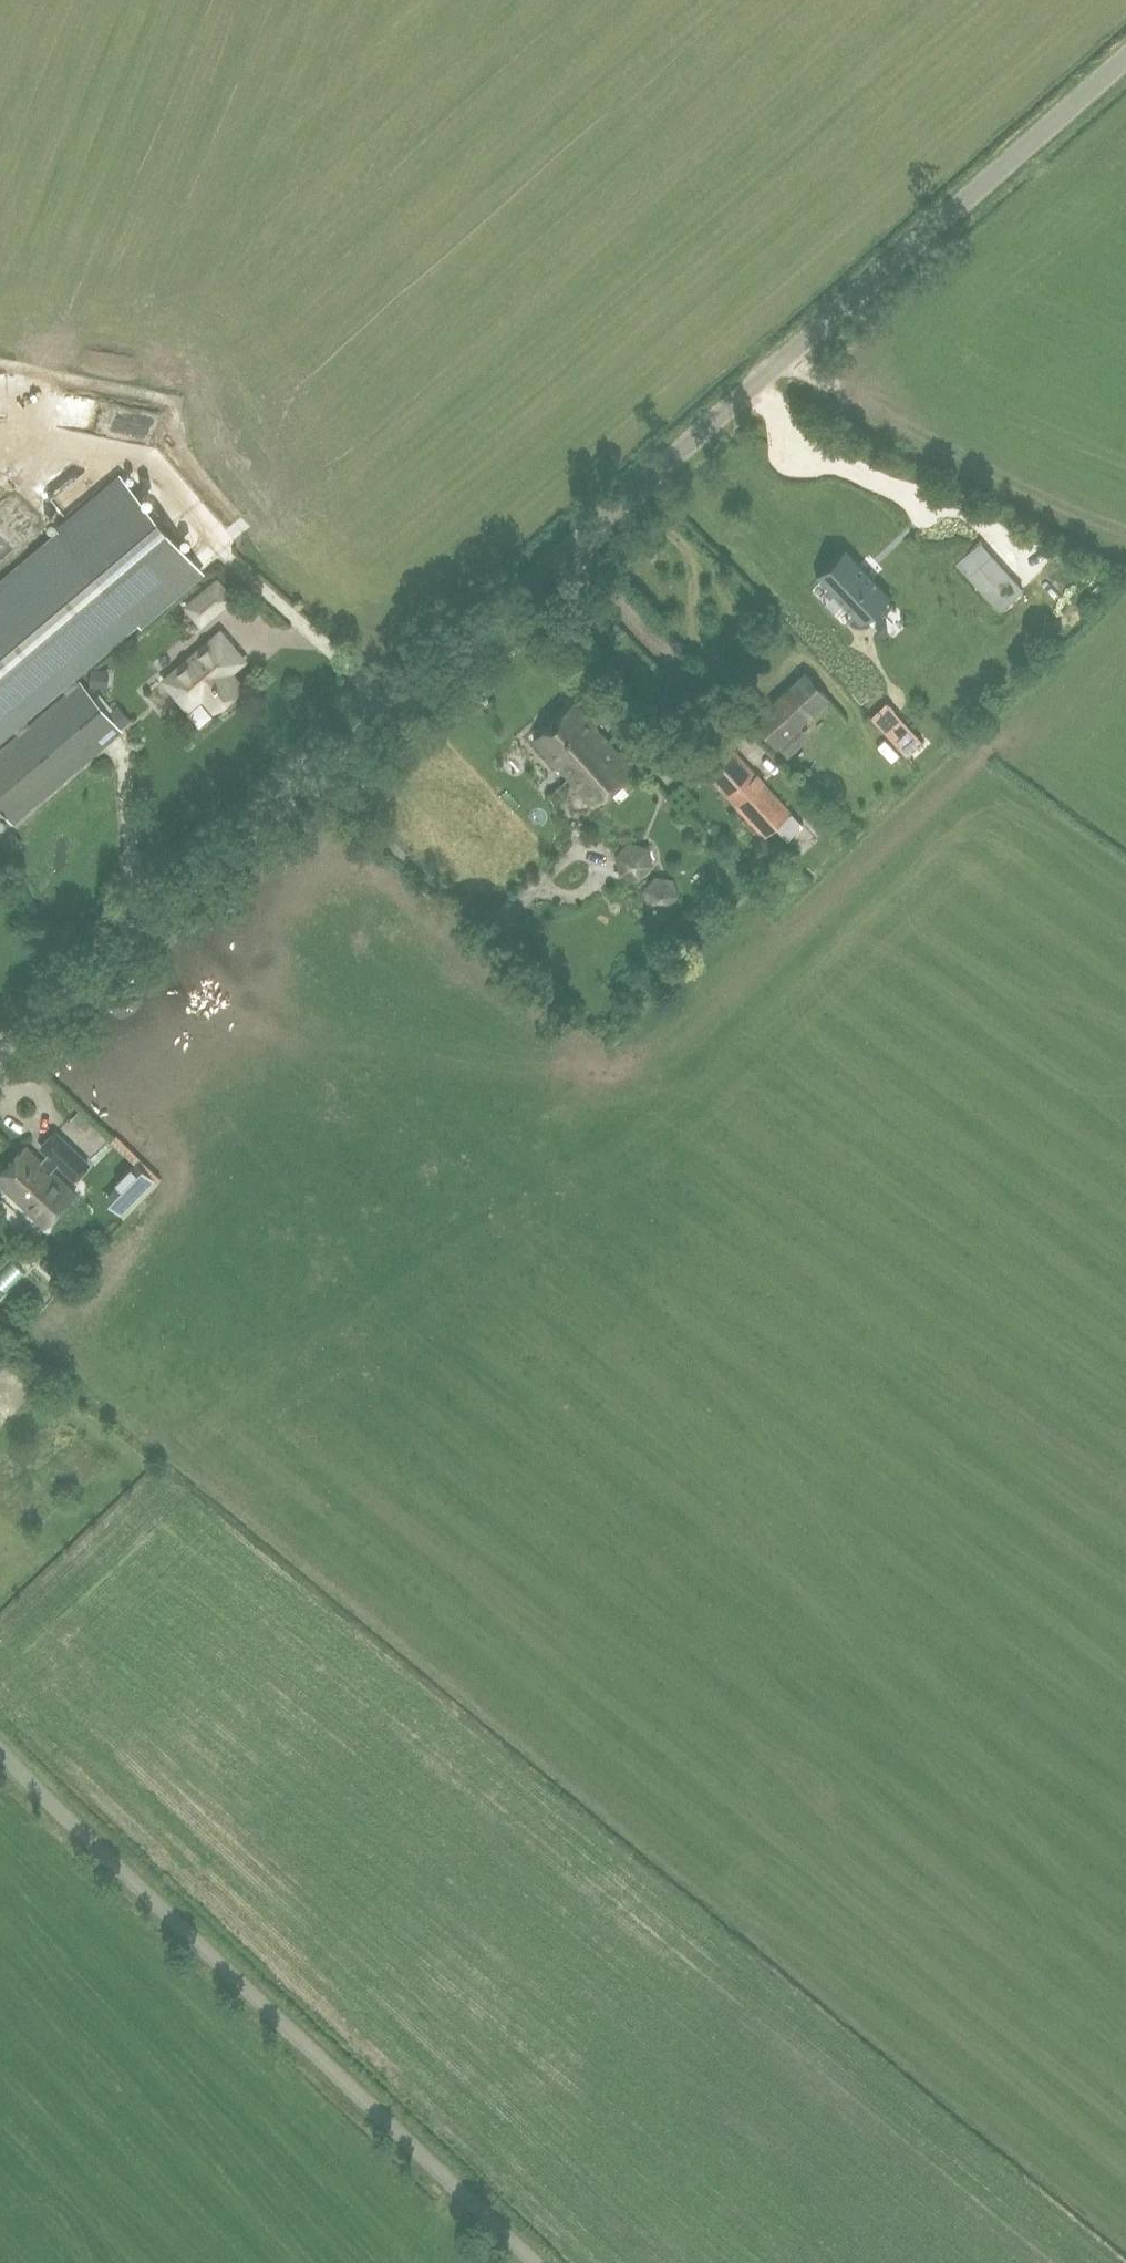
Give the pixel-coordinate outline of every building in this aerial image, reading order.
[(70,487),(79,500),(105,483),(96,470),(70,487)] [(119,475),(0,579),(0,806),(15,823),(122,729),(81,682),(78,684),(72,678),(137,621),(142,626),(204,572),(119,475)] [(845,546),(815,574),(861,623),(891,595),(845,546)] [(183,605),(201,627),(236,598),(218,577),(183,605)] [(233,650),(234,650),(235,649),(222,633),(166,679),(179,695),(181,694),(179,693),(187,686),(197,699),(203,694),(215,709),(242,687),(229,672),(239,663),(230,652),(233,650)] [(830,698),(804,671),(752,720),(787,757),(810,735),(801,725),(830,698)] [(531,739),(566,778),(591,806),(631,770),(571,703),(531,739)] [(701,767),(736,807),(763,837),(792,809),(729,745),(701,767)] [(620,875),(639,880),(652,866),(647,848),(629,843),(616,856),(620,875)] [(648,908),(668,912),(680,897),(673,879),(655,876),(643,889),(648,908)] [(89,1164),(56,1132),(43,1145),(50,1152),(42,1160),(27,1146),(0,1174),(0,1184),(44,1227),(77,1193),(52,1169),(60,1161),(76,1177),(89,1164)] [(164,1179),(136,1154),(104,1189),(132,1214),(164,1179)]
